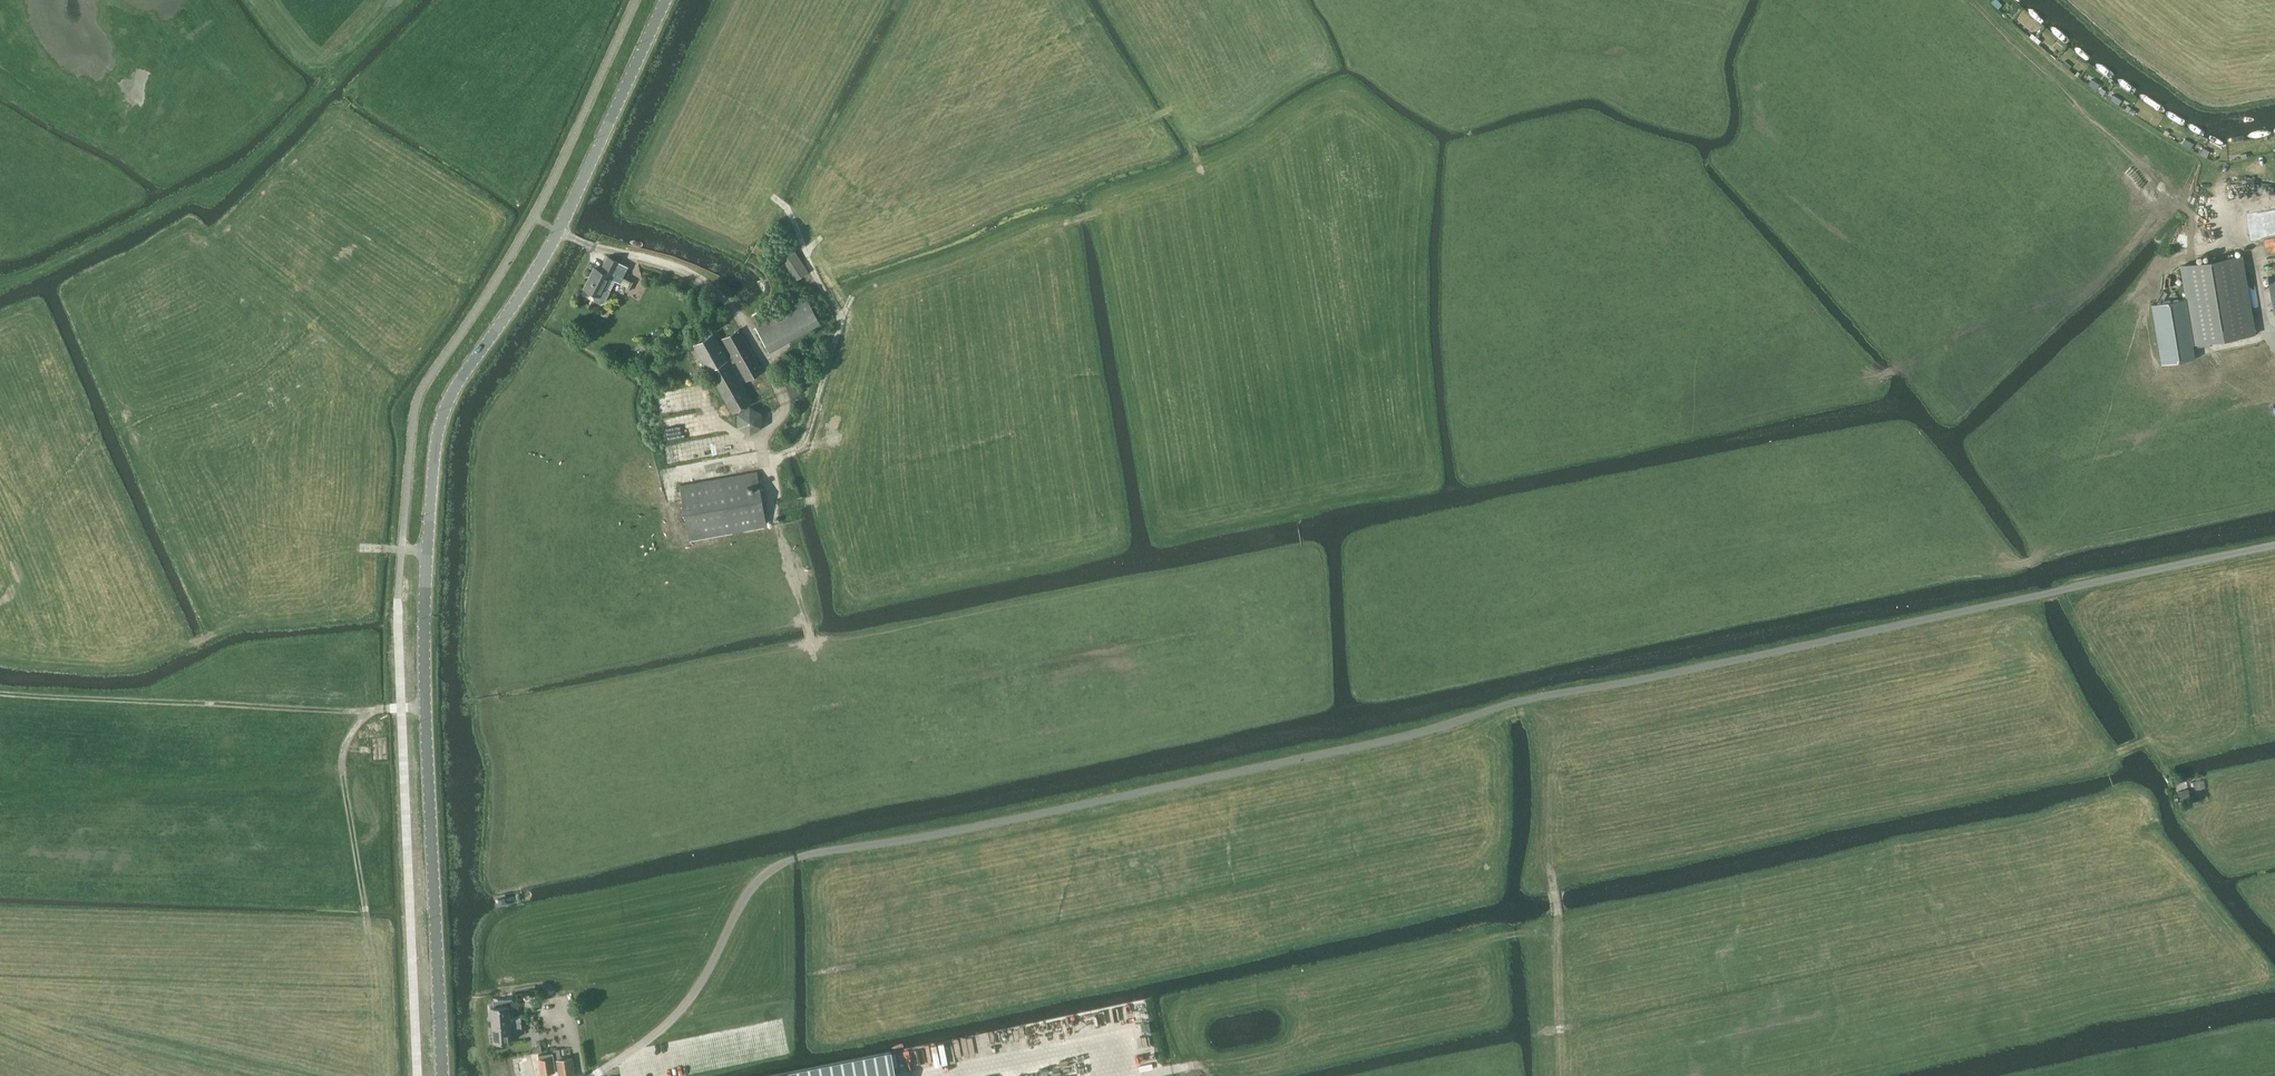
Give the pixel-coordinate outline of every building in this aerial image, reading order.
[(2114,94),(2111,99),(2119,104),(2122,100),(2114,94)] [(2204,147),(2201,154),(2207,157),(2210,150),(2204,147)] [(757,244),(752,252),(759,255),(763,248),(757,244)] [(793,281),(809,271),(793,246),(778,256),(793,281)] [(2256,334),(2243,254),(2181,265),(2194,344),(2256,334)] [(627,266),(615,260),(607,256),(607,257),(600,270),(594,267),(583,289),(594,294),(593,296),(595,300),(600,304),(605,302),(610,291),(615,280),(610,277),(610,276),(620,281),(627,266)] [(769,352),(821,322),(807,298),(755,327),(769,352)] [(2186,298),(2153,303),(2163,363),(2196,358),(2186,298)] [(746,380),(763,370),(738,328),(722,338),(746,380)] [(655,331),(650,338),(656,341),(660,335),(655,331)] [(732,412),(752,401),(713,333),(693,344),(732,412)] [(783,372),(789,395),(799,393),(794,370),(783,372)] [(773,392),(761,399),(768,411),(779,404),(773,392)] [(679,485),(689,541),(767,527),(757,471),(679,485)] [(490,1006),(492,1024),(522,1021),(521,1015),(510,1016),(509,1005),(490,1006)] [(511,1028),(522,1027),(522,1021),(492,1024),(493,1041),(512,1040),(511,1028)] [(561,1058),(559,1048),(554,1049),(556,1059),(558,1069),(574,1067),(572,1057),(561,1058)] [(538,1054),(540,1073),(556,1070),(553,1052),(538,1054)] [(768,1075),(895,1075),(890,1052),(768,1075)] [(516,1066),(518,1075),(535,1075),(533,1063),(516,1066)] [(574,1067),(558,1069),(559,1075),(575,1075),(574,1067)]
